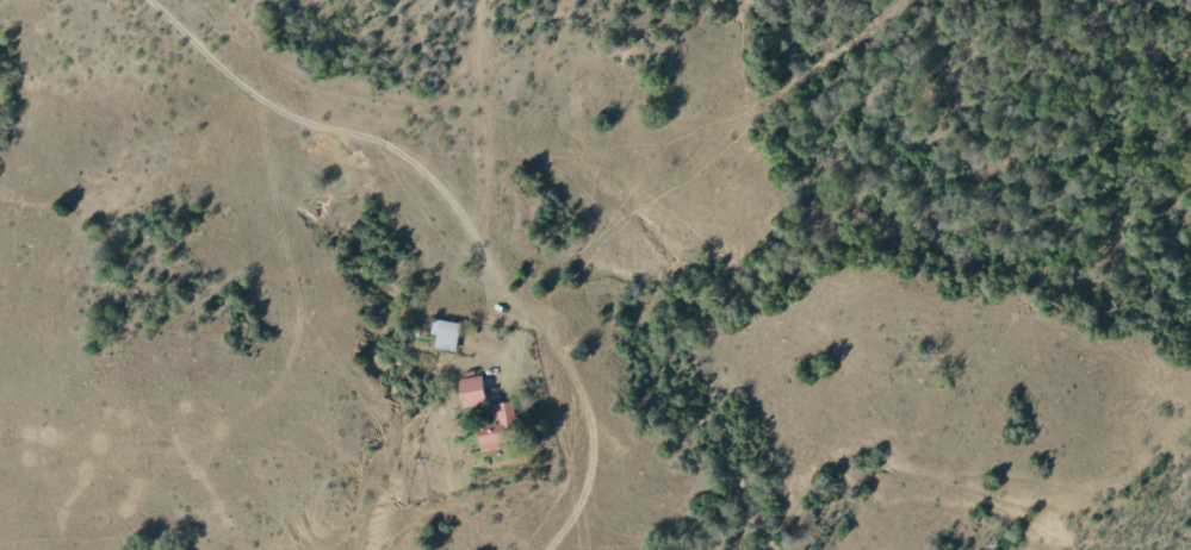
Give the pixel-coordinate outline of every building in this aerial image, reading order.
[(433,348),(454,351),(459,323),(431,318),(429,333),(435,334),(433,348)] [(483,403),(480,376),(457,379),(460,406),(483,403)] [(501,448),(498,431),(516,428),(511,401),(490,404),(493,423),(474,426),(479,452),(501,448)]
